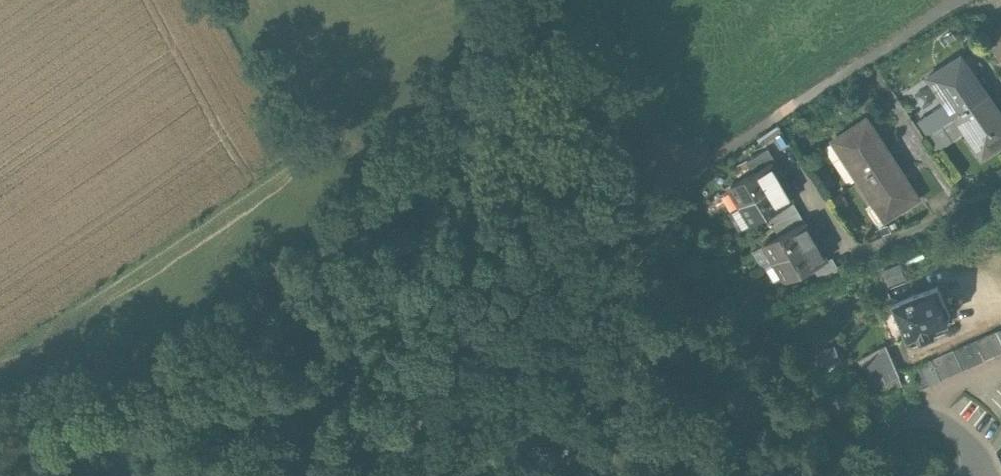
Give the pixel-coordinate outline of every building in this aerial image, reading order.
[(988,38),(1000,57),(1000,29),(988,38)] [(962,56),(929,78),(956,118),(989,96),(962,56)] [(956,118),(983,157),(1000,145),(1000,114),(989,96),(956,118)] [(832,141),(858,180),(892,158),(866,119),(832,141)] [(748,161),(755,172),(770,163),(771,164),(776,161),(769,149),(748,161)] [(920,199),(892,158),(858,180),(886,222),(920,199)] [(755,172),(731,186),(737,195),(735,196),(741,206),(780,183),(774,174),(776,173),(771,164),(770,163),(755,172)] [(780,183),(741,206),(747,216),(749,215),(753,223),(767,215),(792,200),(787,191),(785,192),(780,183)] [(792,200),(767,215),(774,226),(799,211),(792,200)] [(804,221),(799,211),(774,226),(780,236),(804,221)] [(780,236),(765,244),(771,253),(769,255),(775,265),(814,242),(809,233),(811,232),(804,221),(780,236)] [(819,251),(814,242),(775,265),(781,275),(784,274),(788,281),(827,260),(821,250),(819,251)] [(941,334),(938,326),(947,323),(949,317),(938,290),(894,307),(907,339),(918,335),(920,342),(941,334)] [(909,374),(920,394),(1000,355),(1000,331),(909,374)] [(836,345),(818,352),(823,364),(840,358),(836,345)] [(893,364),(868,375),(874,389),(899,378),(893,364)]
